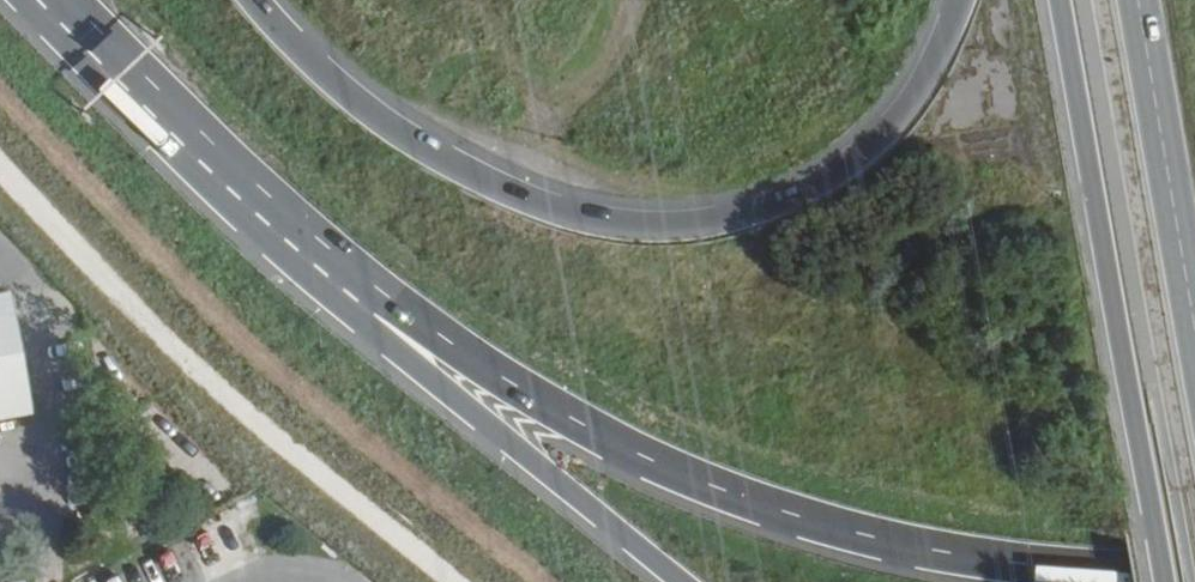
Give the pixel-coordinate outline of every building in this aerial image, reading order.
[(0,298),(0,422),(33,416),(16,326),(10,296),(0,298)]
